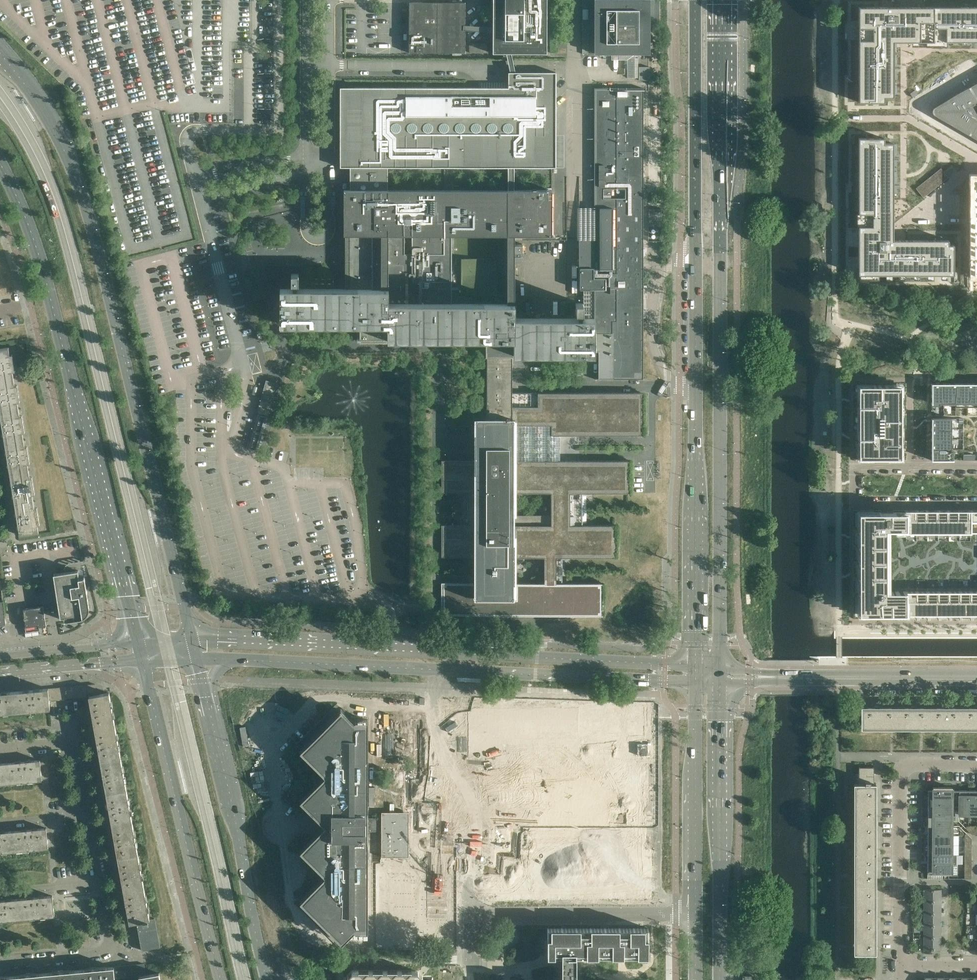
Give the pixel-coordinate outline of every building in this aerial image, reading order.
[(547,53),(547,0),(493,0),(493,53),(506,53),(511,53),(547,53)] [(594,53),(632,53),(632,63),(638,63),(638,53),(650,53),(650,0),(594,0),(594,53)] [(409,53),(465,53),(465,2),(409,2),(409,53)] [(858,6),(858,20),(858,26),(858,40),(858,41),(858,102),(866,102),(868,102),(873,102),(879,102),(884,102),(884,96),(893,96),(893,41),(897,41),(912,41),(925,41),(932,41),(933,41),(947,41),(976,41),(976,6),(925,6),(897,6),(895,6),(893,6),(880,6),(879,6),(874,6),(858,6)] [(469,42),(469,52),(487,52),(487,42),(469,42)] [(348,253),(348,255),(350,257),(352,259),(352,288),(346,288),(297,288),(293,288),(290,288),(280,288),(280,304),(280,307),(280,325),(359,325),(360,342),(387,342),(386,338),(486,338),(486,346),(487,346),(487,357),(488,419),(488,430),(479,430),(479,438),(482,438),(482,448),(487,448),(487,461),(475,461),(442,461),(442,493),(468,493),(468,525),(442,525),(442,557),(474,557),(474,583),(442,583),(442,615),(505,615),(558,615),(600,615),(600,588),(600,583),(600,582),(570,582),(560,582),(560,557),(613,557),(613,526),(582,525),(582,492),(627,492),(627,461),(560,461),(560,435),(641,434),(641,393),(512,393),(512,357),(512,352),(584,352),(584,351),(594,351),(598,351),(598,378),(598,379),(641,379),(641,378),(641,88),(600,88),(600,237),(594,237),(591,237),(579,237),(579,239),(579,250),(579,267),(579,289),(594,289),(594,317),(582,317),(582,314),(583,314),(583,303),(575,302),(576,314),(577,314),(577,317),(547,317),(514,317),(514,254),(522,254),(522,243),(514,243),(514,235),(531,235),(547,235),(551,235),(551,190),(547,190),(514,189),(514,167),(556,167),(564,167),(564,134),(556,134),(556,72),(515,72),(511,53),(506,53),(510,72),(508,72),(508,87),(349,87),(349,167),(350,167),(351,190),(344,190),(344,235),(346,235),(352,235),(351,249),(350,251),(348,253)] [(650,66),(639,66),(639,80),(650,80),(650,66)] [(932,111),(932,112),(932,113),(933,114),(934,115),(937,116),(976,139),(976,82),(934,106),(933,107),(932,108),(932,109),(932,111)] [(884,138),(858,138),(858,267),(858,274),(879,275),(886,275),(892,275),(900,275),(906,275),(913,275),(919,275),(927,275),(933,275),(941,275),(947,275),(954,275),(954,244),(948,244),(948,240),(893,240),(893,143),(884,143),(884,138)] [(0,348),(0,381),(14,378),(9,347),(0,348)] [(583,378),(583,366),(565,366),(565,367),(565,378),(583,378)] [(0,381),(0,412),(19,409),(14,378),(0,381)] [(267,379),(251,442),(262,445),(278,381),(267,379)] [(944,405),(944,383),(931,383),(931,403),(943,403),(943,405),(944,405)] [(956,407),(956,383),(944,383),(944,405),(955,405),(955,407),(956,407)] [(968,407),(968,383),(956,383),(956,407),(968,407)] [(968,383),(968,407),(976,407),(976,383),(968,383)] [(901,385),(858,385),(858,458),(901,458),(901,441),(901,428),(901,385)] [(0,412),(0,413),(5,442),(24,439),(19,409),(0,412)] [(951,418),(931,418),(931,429),(951,429),(951,418)] [(951,439),(951,429),(931,429),(931,439),(951,439)] [(24,439),(5,442),(10,473),(29,470),(24,439)] [(951,449),(951,439),(931,439),(931,449),(953,449),(951,449)] [(953,460),(953,449),(931,449),(931,460),(953,460)] [(29,470),(10,473),(15,504),(34,500),(29,470)] [(34,500),(15,504),(20,535),(39,532),(34,500)] [(853,510),(853,618),(976,618),(976,510),(905,510),(853,510)] [(815,534),(816,548),(827,547),(827,534),(815,534)] [(78,570),(54,573),(61,618),(65,617),(66,619),(65,619),(65,620),(80,618),(84,617),(87,614),(88,613),(89,610),(89,607),(89,606),(85,576),(84,576),(84,577),(80,578),(78,570)] [(25,619),(26,628),(46,626),(43,606),(24,609),(25,617),(24,617),(24,619),(25,619)] [(48,688),(16,691),(17,711),(50,708),(49,700),(48,688)] [(0,692),(0,713),(17,711),(16,691),(0,692)] [(89,696),(95,728),(115,724),(109,692),(95,695),(90,695),(89,696)] [(880,705),(874,705),(874,706),(861,706),(861,728),(898,728),(898,706),(880,706),(880,705)] [(898,706),(898,728),(930,728),(930,706),(916,706),(916,705),(911,705),(911,706),(898,706)] [(930,706),(930,728),(962,728),(962,706),(948,706),(943,705),(943,706),(930,706)] [(368,928),(368,718),(354,718),(342,706),(300,748),(325,773),(300,798),(325,823),(300,848),(325,873),(301,897),(301,899),(342,940),(354,928),(368,928)] [(962,728),(976,728),(976,706),(975,706),(962,706),(962,728)] [(610,710),(610,810),(652,810),(652,710),(610,710)] [(576,713),(471,713),(471,754),(503,754),(503,801),(544,801),(544,754),(576,754),(576,713)] [(115,724),(95,728),(101,760),(121,757),(115,724)] [(121,757),(101,760),(107,793),(127,790),(121,757)] [(40,759),(7,762),(9,783),(42,780),(40,759)] [(0,763),(0,784),(9,783),(7,762),(0,763)] [(853,783),(853,820),(875,820),(875,801),(876,801),(876,796),(875,796),(875,783),(874,783),(874,767),(859,767),(859,783),(853,783)] [(933,790),(928,790),(928,796),(952,796),(959,797),(959,790),(952,790),(952,787),(933,786),(933,790)] [(127,790),(107,793),(112,825),(132,822),(127,790)] [(959,797),(959,814),(968,814),(969,790),(959,790),(959,797)] [(968,814),(976,814),(976,790),(969,790),(968,814)] [(928,796),(928,806),(952,806),(952,796),(928,796)] [(928,806),(928,815),(952,816),(952,806),(928,806)] [(409,855),(409,811),(382,811),(382,855),(409,855)] [(928,815),(928,825),(952,825),(952,816),(928,815)] [(371,817),(371,828),(379,829),(380,817),(371,817)] [(853,820),(853,852),(875,852),(875,838),(876,838),(876,833),(875,833),(875,820),(853,820)] [(132,822),(112,825),(118,857),(138,854),(132,822)] [(928,825),(927,835),(951,835),(952,825),(928,825)] [(967,826),(965,827),(972,834),(974,834),(974,826),(967,826)] [(46,827),(13,830),(15,851),(48,848),(46,827)] [(0,832),(0,852),(15,851),(13,830),(0,832)] [(653,835),(530,835),(530,899),(653,899),(653,835)] [(927,835),(927,844),(951,845),(951,835),(927,835)] [(927,844),(927,854),(951,854),(951,845),(927,844)] [(853,852),(853,884),(875,884),(875,870),(876,870),(876,865),(875,864),(875,852),(853,852)] [(138,854),(118,857),(124,890),(144,886),(138,854)] [(927,864),(951,864),(956,864),(956,854),(951,854),(927,854),(927,864)] [(951,864),(927,864),(927,873),(951,874),(957,874),(957,864),(956,864),(951,864)] [(447,881),(394,881),(394,936),(447,936),(447,881)] [(853,884),(853,916),(875,916),(875,902),(876,902),(876,897),(875,897),(875,884),(853,884)] [(149,918),(144,886),(124,890),(130,922),(137,921),(137,922),(149,919),(149,918)] [(924,889),(924,901),(941,901),(941,889),(924,889)] [(53,895),(19,898),(21,918),(54,915),(53,895)] [(0,900),(0,920),(21,918),(19,898),(0,900)] [(941,901),(924,901),(924,913),(941,913),(941,901)] [(941,913),(924,913),(924,925),(941,925),(941,913)] [(875,916),(853,916),(853,953),(875,953),(875,934),(876,934),(876,929),(875,929),(875,916)] [(149,919),(137,922),(140,941),(158,938),(154,917),(149,918),(149,919)] [(941,925),(924,925),(924,937),(941,937),(941,925)] [(522,928),(522,944),(522,979),(648,979),(648,956),(648,928),(547,928),(522,928)] [(941,937),(924,937),(924,949),(941,949),(941,937)] [(158,938),(140,941),(142,950),(159,946),(158,938)] [(144,963),(137,964),(138,976),(139,976),(139,975),(146,974),(144,963)] [(77,969),(78,979),(115,979),(115,978),(114,966),(77,969)] [(44,972),(45,979),(78,979),(77,969),(44,972)] [(423,976),(418,971),(411,971),(411,970),(402,970),(402,971),(397,971),(397,970),(387,970),(387,971),(385,971),(383,971),(383,970),(373,970),(373,971),(368,971),(368,970),(359,970),(359,971),(352,971),(347,976),(347,979),(423,979),(423,976)] [(139,976),(140,979),(160,979),(159,972),(152,973),(139,976)]
